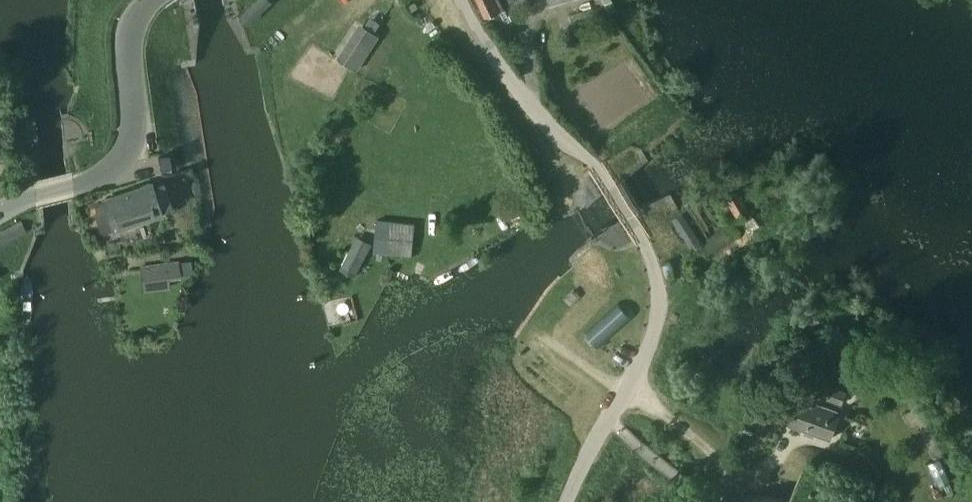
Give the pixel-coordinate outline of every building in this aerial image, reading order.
[(197,30),(193,62),(185,64),(186,67),(189,67),(196,66),(204,29),(203,25),(201,25),(201,24),(202,23),(201,19),(200,19),(200,18),(201,18),(200,14),(198,15),(195,0),(191,0),(197,30)] [(235,23),(231,0),(227,0),(229,9),(227,10),(227,13),(229,13),(229,15),(228,15),(228,19),(230,19),(230,21),(229,21),(230,25),(251,56),(257,54),(262,54),(261,50),(253,52),(235,23)] [(279,6),(273,0),(270,0),(249,19),(257,27),(279,6)] [(499,11),(505,23),(511,20),(509,15),(531,7),(529,0),(477,0),(485,18),(499,11)] [(409,6),(413,12),(420,8),(417,3),(409,6)] [(337,58),(358,71),(379,37),(358,24),(337,58)] [(73,200),(70,173),(68,154),(87,152),(86,144),(85,140),(83,135),(79,132),(76,129),(73,127),(69,126),(67,125),(69,114),(77,115),(78,111),(70,109),(66,109),(63,125),(59,125),(60,130),(64,130),(66,131),(68,131),(70,132),(73,134),(75,135),(77,137),(79,140),(80,143),(81,148),(62,149),(65,180),(67,207),(68,211),(70,211),(72,231),(70,232),(70,236),(72,236),(72,237),(70,237),(71,242),(78,242),(91,260),(94,259),(80,237),(76,237),(73,200)] [(160,169),(170,167),(168,155),(158,157),(160,169)] [(164,183),(152,187),(151,185),(104,201),(93,204),(95,212),(94,216),(99,231),(103,233),(114,230),(161,214),(160,213),(172,208),(164,183)] [(605,199),(595,184),(593,207),(593,208),(605,199)] [(738,220),(696,247),(705,260),(760,225),(739,191),(725,200),(738,220)] [(675,216),(663,224),(683,253),(695,246),(675,216)] [(415,223),(391,221),(366,219),(365,226),(360,226),(359,237),(357,236),(339,273),(352,279),(372,245),(374,246),(373,253),(374,253),(373,263),(384,265),(386,253),(411,256),(415,223)] [(621,220),(609,228),(609,229),(631,235),(632,234),(621,220)] [(178,261),(140,266),(143,292),(170,288),(169,279),(181,278),(181,275),(185,274),(184,263),(179,264),(178,261)] [(575,293),(566,302),(569,306),(573,309),(578,305),(582,300),(580,296),(575,293)] [(598,349),(632,318),(618,304),(585,334),(598,349)] [(830,333),(833,334),(836,330),(836,325),(830,322),(824,322),(821,326),(821,331),(824,332),(823,336),(829,338),(830,333)] [(847,391),(832,386),(831,388),(824,386),(821,395),(828,397),(827,400),(842,405),(847,391)] [(841,413),(799,398),(790,423),(832,438),(841,413)] [(770,436),(761,431),(758,438),(767,442),(770,436)] [(801,473),(798,472),(792,491),(797,486),(801,473)]
